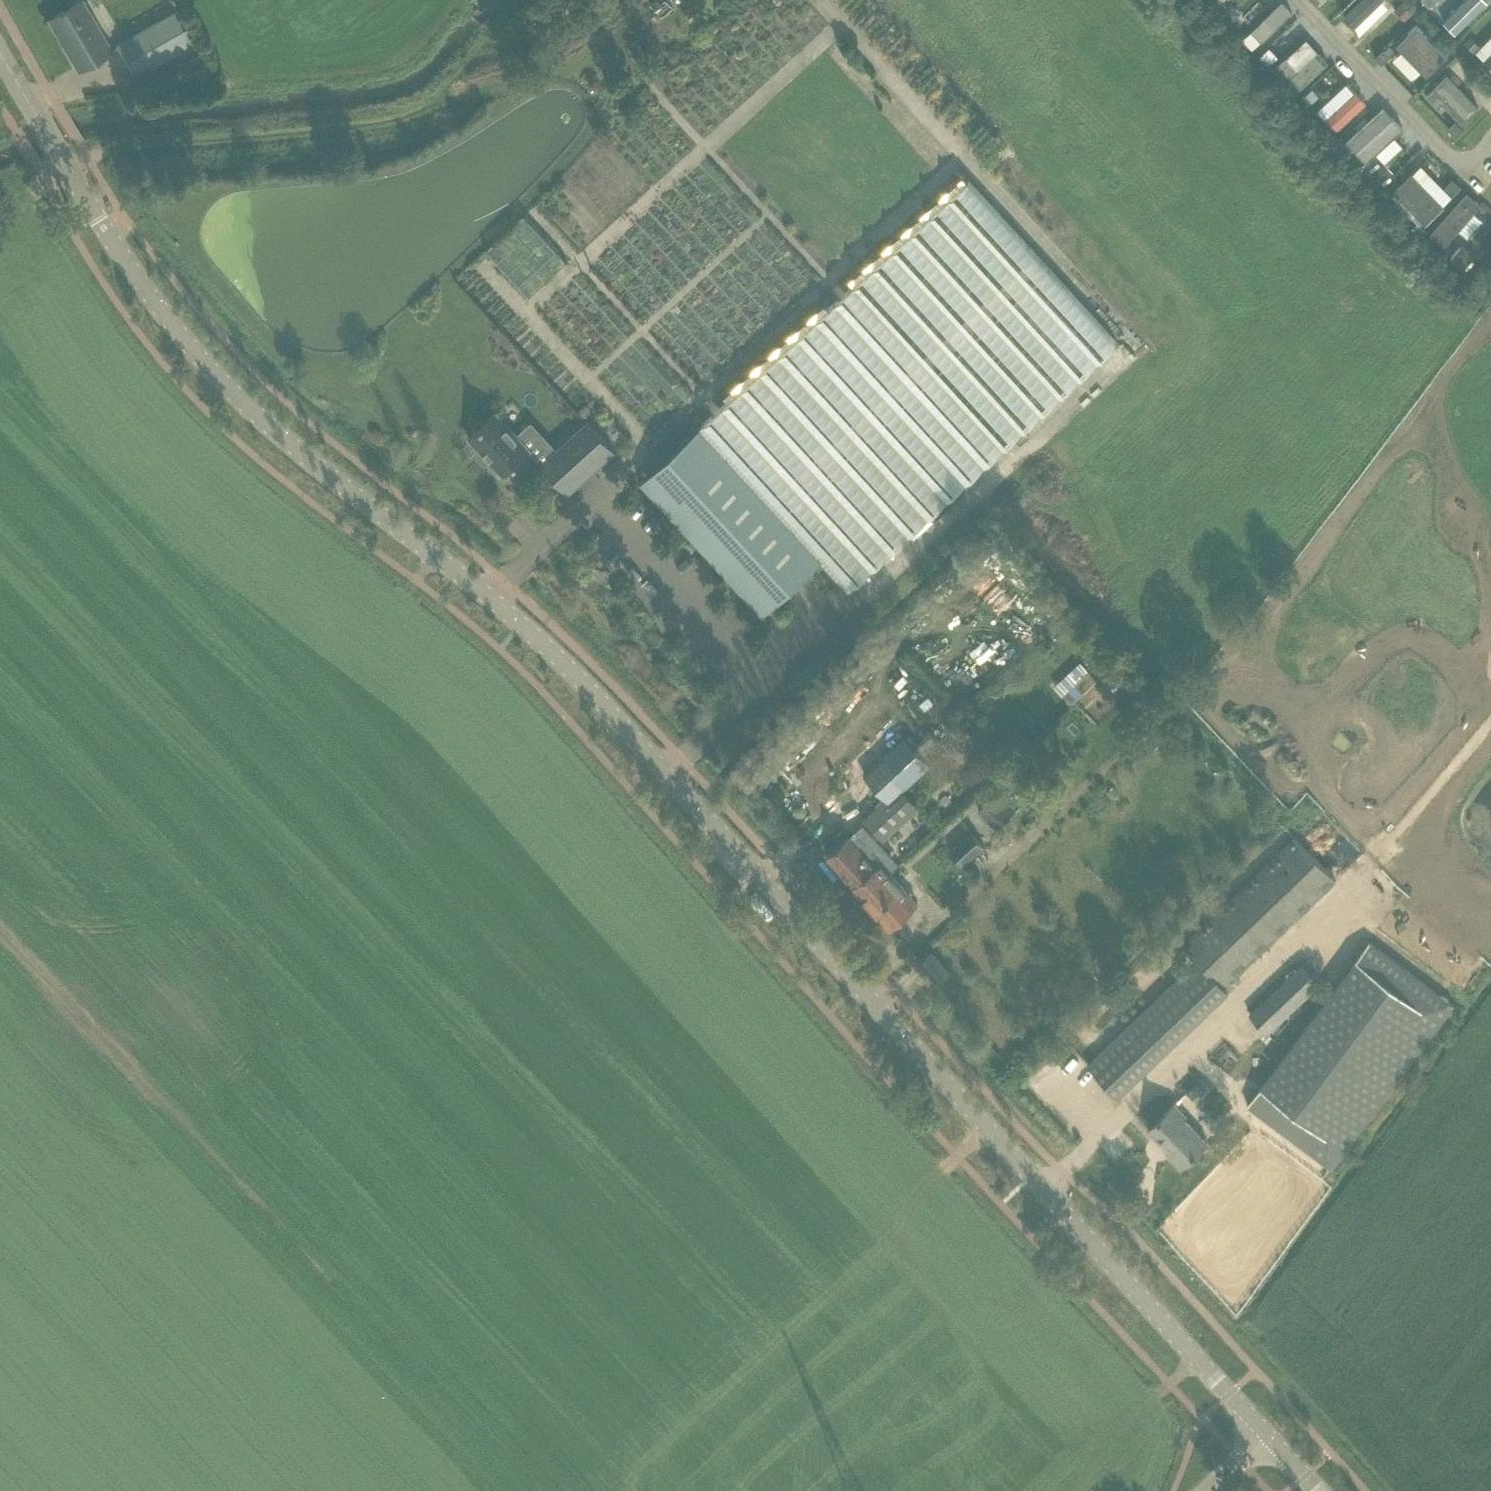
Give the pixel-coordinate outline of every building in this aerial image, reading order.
[(111,49),(82,0),(54,16),(74,51),(69,54),(77,68),(111,49)] [(1213,2),(1220,9),(1225,5),(1221,0),(1215,0),(1213,2)] [(1246,35),(1258,46),(1295,8),(1286,0),(1279,0),(1246,35)] [(1489,0),(1464,0),(1446,19),(1458,32),(1489,0)] [(173,11),(159,19),(177,50),(194,40),(186,27),(183,29),(173,11)] [(135,75),(177,50),(159,19),(117,44),(135,75)] [(1471,36),(1465,42),(1474,50),(1479,45),(1471,36)] [(1269,46),(1260,55),(1268,64),(1277,55),(1269,46)] [(204,64),(193,70),(199,81),(210,75),(204,64)] [(1424,97),(1439,110),(1445,104),(1466,124),(1484,104),(1448,71),(1424,97)] [(1349,79),(1318,108),(1338,130),(1369,101),(1349,79)] [(1312,88),(1303,96),(1308,102),(1317,94),(1312,88)] [(1385,104),(1344,141),(1363,161),(1404,123),(1385,104)] [(1455,121),(1448,127),(1456,135),(1463,129),(1455,121)] [(1378,165),(1371,171),(1380,180),(1387,174),(1378,165)] [(656,492),(643,478),(642,479),(764,610),(822,557),(849,586),(854,582),(855,583),(1117,339),(1117,338),(1117,337),(967,176),(967,177),(966,176),(703,420),(701,424),(700,425),(713,440),(656,492)] [(1452,178),(1444,187),(1453,194),(1460,185),(1452,178)] [(1459,245),(1451,255),(1464,266),(1472,257),(1459,245)] [(529,450),(531,449),(518,435),(496,411),(469,436),(503,474),(529,450)] [(557,448),(541,462),(568,492),(592,470),(586,462),(609,441),(588,419),(557,448)] [(532,422),(518,435),(531,449),(529,450),(541,462),(557,448),(532,422)] [(952,728),(945,735),(958,751),(973,738),(960,723),(953,729),(952,728)] [(904,736),(863,773),(886,798),(889,801),(901,790),(930,764),(904,736)] [(997,829),(1019,807),(1000,788),(977,810),(997,829)] [(886,798),(863,819),(883,839),(917,808),(901,790),(889,801),(886,798)] [(962,866),(985,846),(972,831),(949,851),(962,866)] [(880,861),(878,862),(851,833),(827,854),(854,884),(852,886),(862,897),(890,872),(880,861)] [(1237,976),(1336,881),(1294,837),(1182,944),(1197,959),(1087,1064),(1118,1098),(1229,992),(1241,981),(1237,976)] [(890,927),(918,902),(890,872),(862,897),(890,927)] [(1332,1169),(1455,1004),(1370,940),(1246,1105),(1332,1169)] [(1267,1034),(1322,982),(1302,962),(1248,1014),(1267,1034)] [(1181,1167),(1209,1139),(1175,1103),(1148,1128),(1168,1150),(1166,1152),(1181,1167)]
